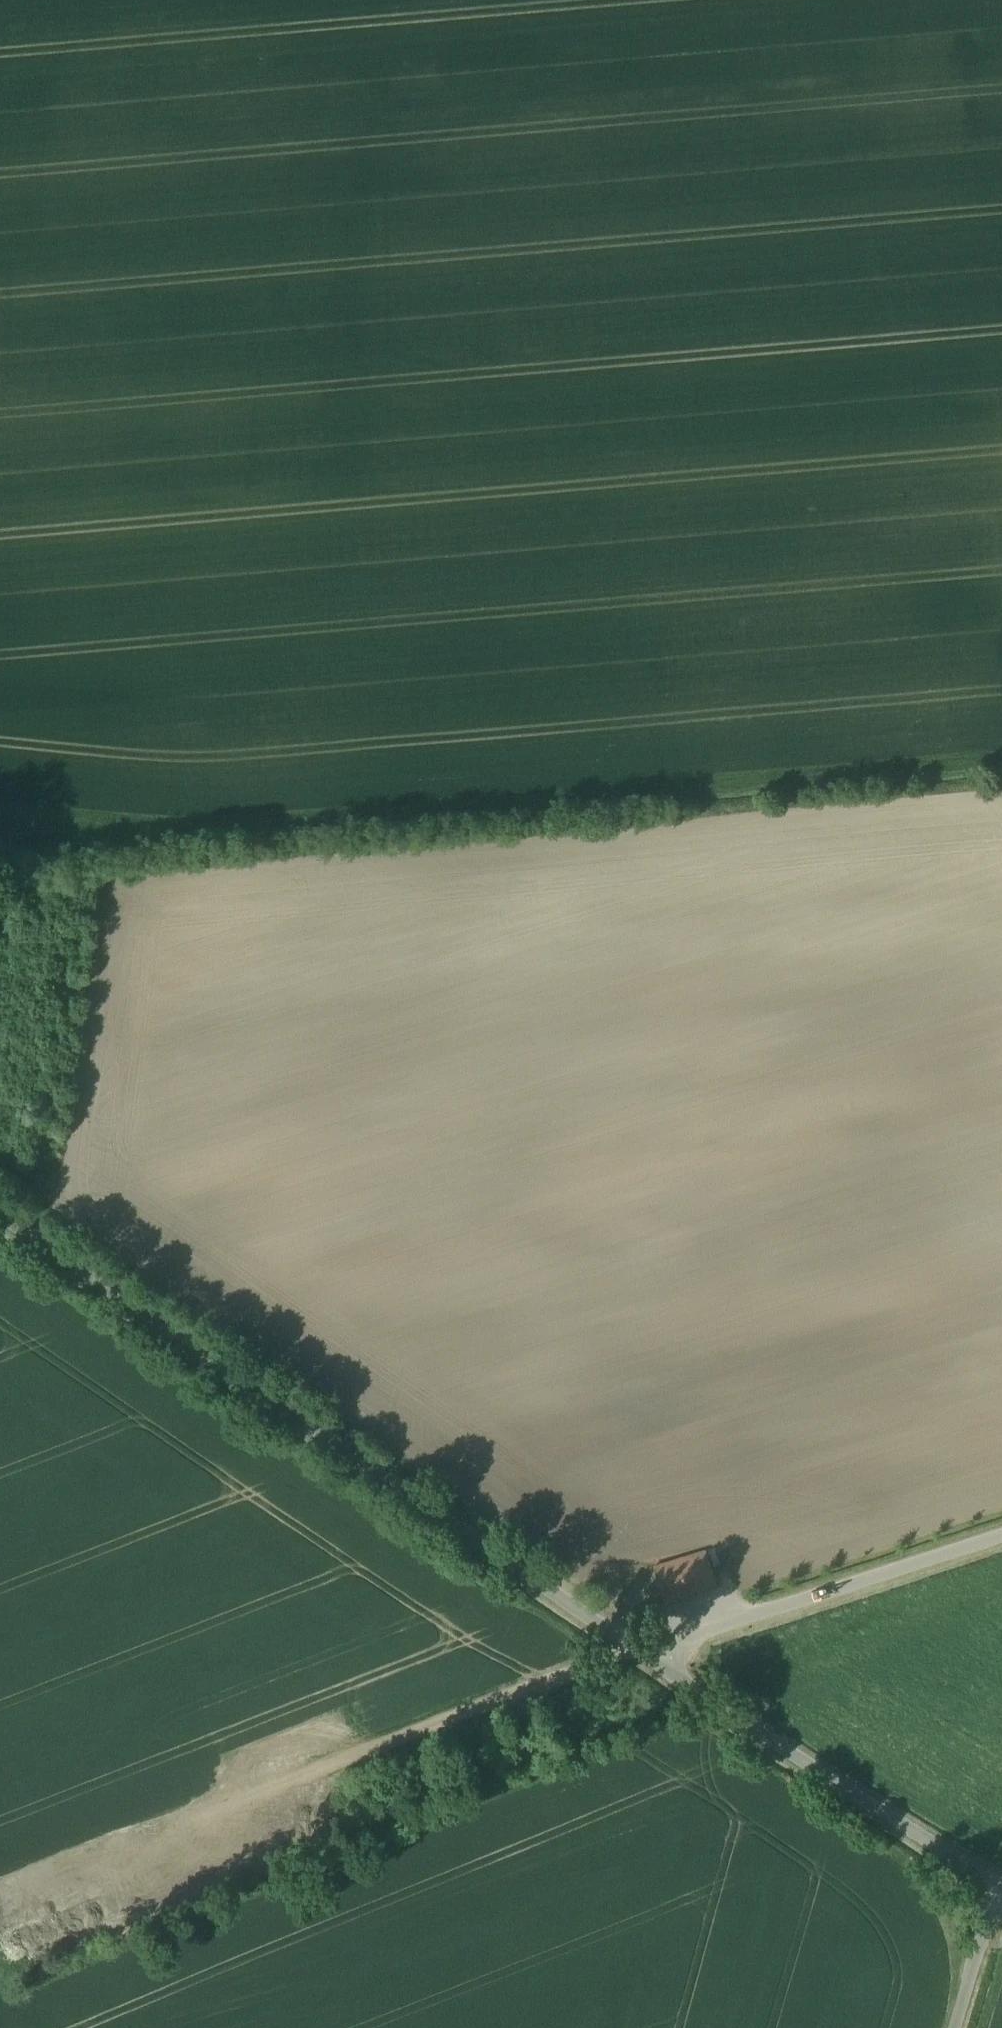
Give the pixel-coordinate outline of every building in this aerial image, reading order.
[(712,1549),(654,1564),(665,1606),(723,1591),(712,1549)]
